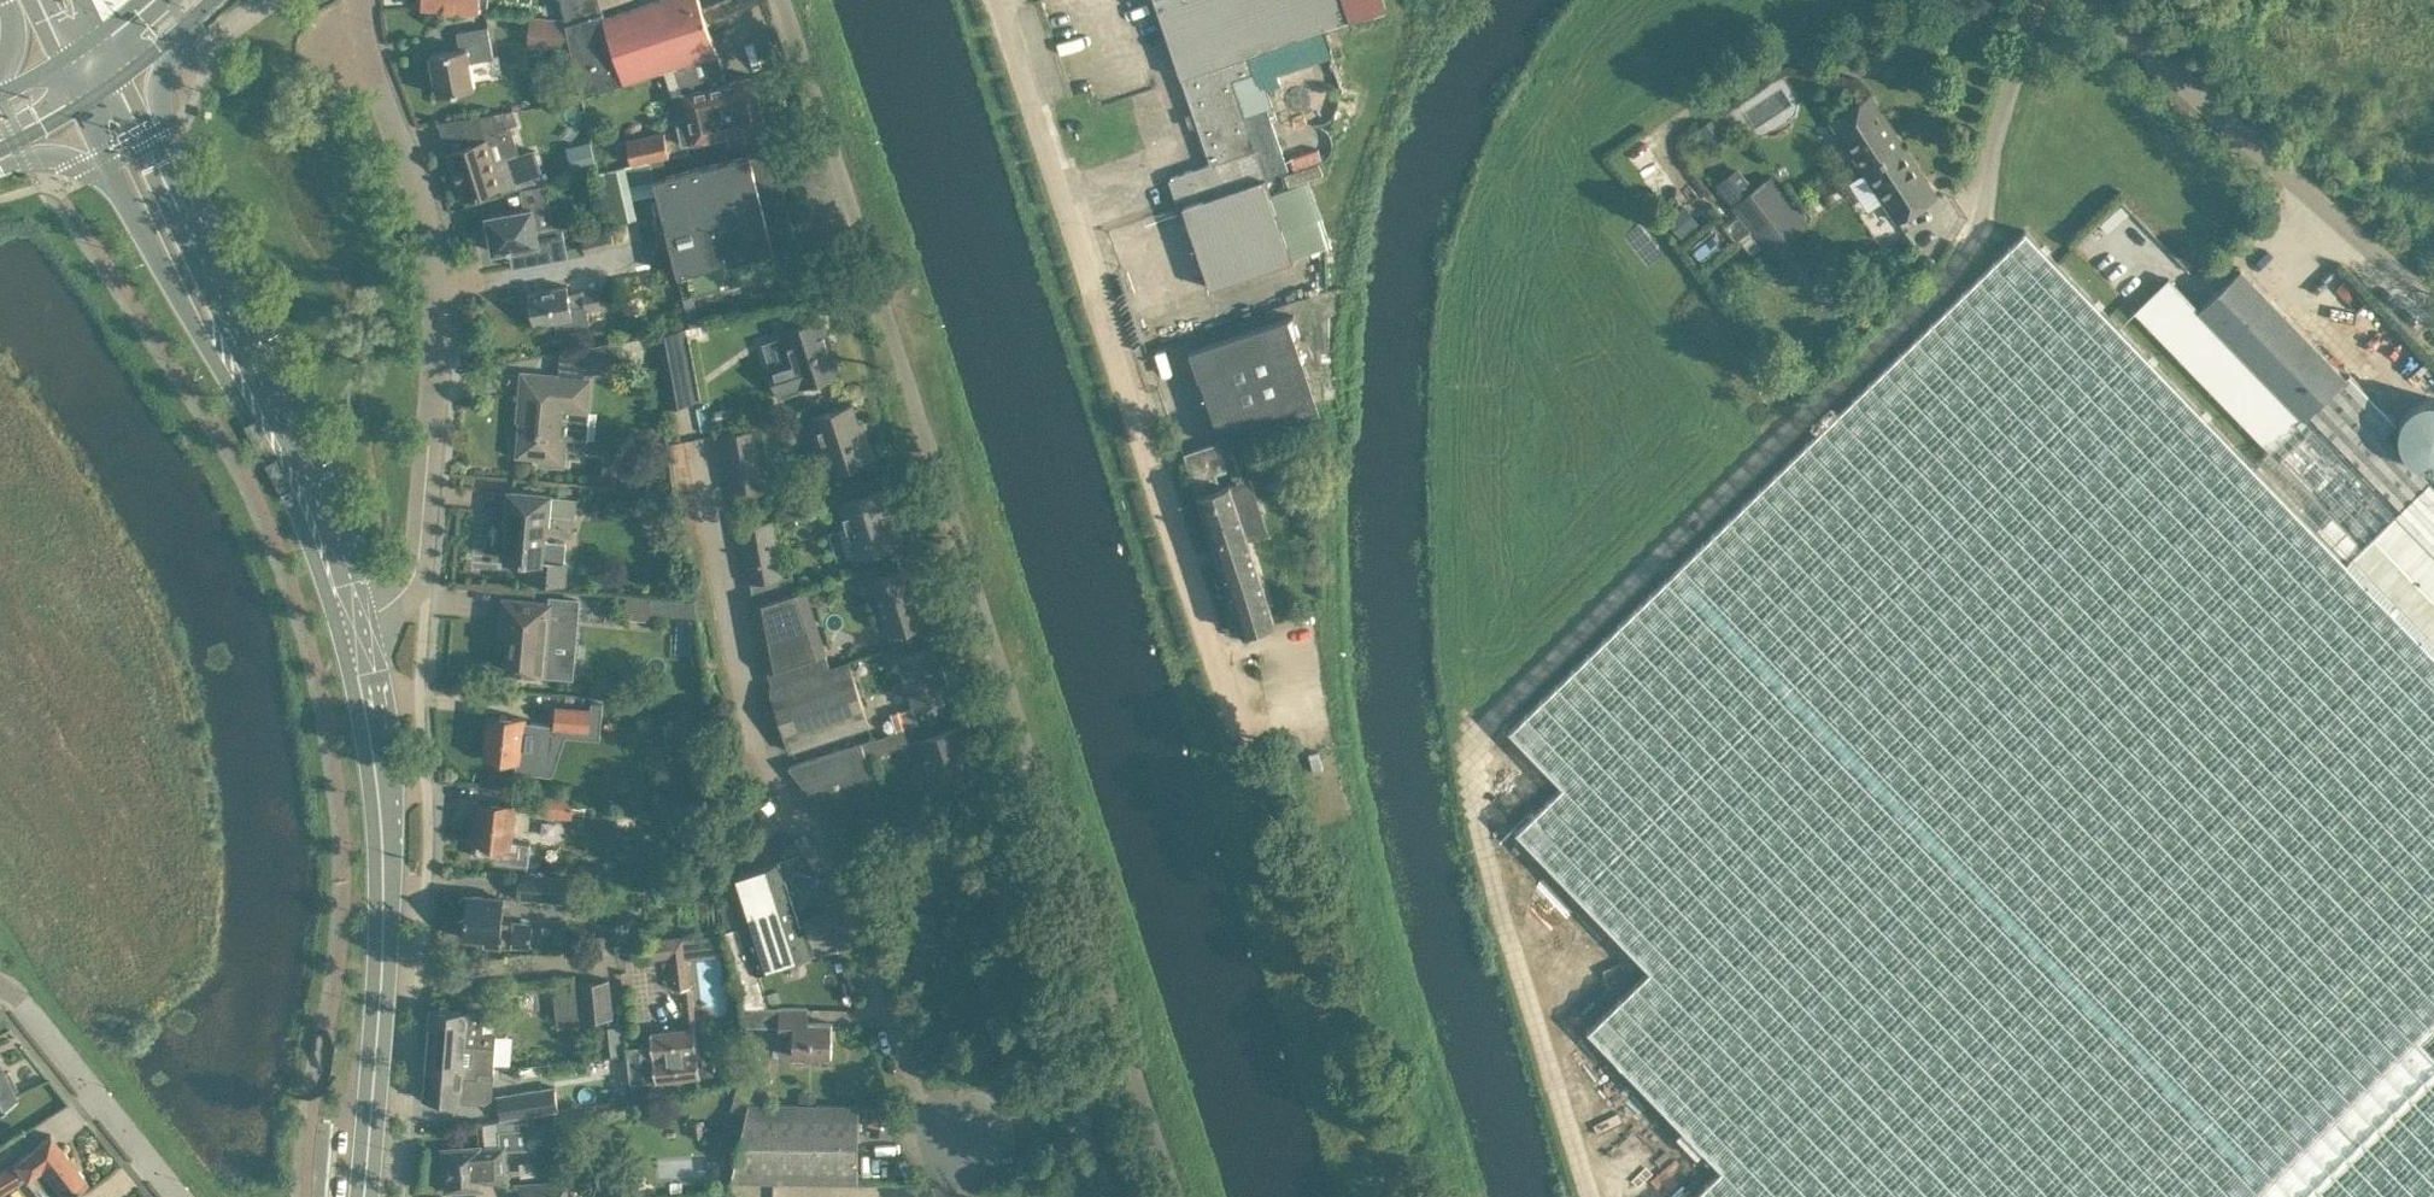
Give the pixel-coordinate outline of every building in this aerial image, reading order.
[(421,4),(487,10),(488,0),(422,0),(421,4)] [(674,63),(716,50),(700,0),(652,0),(605,15),(600,0),(563,0),(567,17),(575,47),(586,92),(674,63)] [(1173,45),(1183,75),(1248,54),(1262,50),(1322,30),(1354,19),(1353,16),(1348,0),(1158,0),(1173,45)] [(1353,16),(1385,5),(1383,0),(1348,0),(1353,16)] [(567,17),(531,14),(529,44),(575,47),(567,17)] [(459,47),(430,52),(438,92),(474,85),(470,60),(493,56),(487,24),(480,25),(456,30),(459,47)] [(1322,30),(1248,54),(1253,70),(1260,68),(1268,92),(1281,87),(1277,76),(1332,58),(1322,30)] [(678,118),(683,142),(767,124),(756,74),(743,77),(742,75),(737,77),(738,78),(726,80),(716,50),(674,63),(689,116),(678,118)] [(1212,162),(1175,175),(1184,203),(1267,175),(1257,144),(1234,76),(1253,70),(1248,54),(1183,75),(1195,111),(1199,122),(1211,159),(1212,162)] [(1253,70),(1234,76),(1257,144),(1267,175),(1288,168),(1267,106),(1272,104),(1268,92),(1265,82),(1260,68),(1253,70)] [(573,76),(559,78),(562,92),(575,89),(573,76)] [(1831,119),(1864,169),(1903,144),(1869,94),(1831,119)] [(1725,108),(1699,127),(1713,146),(1730,134),(1720,120),(1725,116),(1729,121),(1733,119),(1725,108)] [(448,150),(447,150),(463,197),(500,185),(502,191),(525,184),(545,178),(535,147),(520,152),(515,154),(507,127),(512,126),(507,110),(502,111),(474,115),(476,121),(482,139),(448,150)] [(600,171),(601,175),(650,162),(649,158),(669,154),(664,130),(627,139),(633,163),(600,171)] [(590,141),(564,147),(570,170),(595,164),(590,141)] [(1936,194),(1903,144),(1864,169),(1897,220),(1936,194)] [(773,147),(653,178),(677,273),(686,271),(692,294),(803,265),(773,147)] [(652,168),(650,162),(601,175),(613,222),(638,216),(628,173),(652,168)] [(1738,167),(1717,183),(1733,204),(1751,228),(1788,200),(1770,176),(1754,188),(1738,167)] [(1267,175),(1184,203),(1212,287),(1235,279),(1295,259),(1294,256),(1273,191),(1267,175)] [(1788,200),(1751,228),(1769,252),(1806,224),(1788,200)] [(491,239),(493,250),(537,242),(541,261),(568,256),(562,223),(536,227),(532,205),(487,214),(488,219),(483,220),(487,239),(491,239)] [(1686,206),(1669,219),(1684,237),(1700,223),(1686,206)] [(598,232),(582,236),(584,244),(586,253),(614,246),(611,229),(598,232)] [(1511,730),(1561,785),(1518,827),(1651,965),(1589,1027),(1610,1049),(1684,1127),(1677,1134),(1698,1155),(1704,1148),(1721,1166),(2361,559),(2433,485),(2433,484),(2429,479),(2383,432),(2395,420),(2349,373),(2345,376),(2240,267),(2200,307),(2188,318),(2158,287),(2135,309),(2203,379),(2267,446),(2251,461),(2029,229),(1511,730)] [(567,284),(528,291),(534,322),(573,315),(571,305),(585,303),(586,309),(606,305),(602,285),(568,291),(567,284)] [(1205,374),(1210,389),(1317,353),(1315,343),(1296,349),(1286,318),(1295,315),(1295,314),(1190,349),(1199,376),(1205,374)] [(802,390),(800,384),(839,371),(820,315),(782,328),(792,358),(771,365),(781,397),(802,390)] [(646,333),(646,335),(650,357),(651,357),(660,404),(698,396),(684,326),(646,333)] [(581,346),(585,369),(624,361),(621,340),(581,346)] [(1323,377),(1317,353),(1210,389),(1215,403),(1214,403),(1226,437),(1316,407),(1310,388),(1308,383),(1323,377)] [(589,411),(592,377),(522,371),(519,403),(525,403),(523,418),(521,417),(517,453),(541,455),(541,463),(565,465),(568,434),(575,435),(577,410),(589,411)] [(1318,385),(1310,388),(1316,407),(1324,404),(1318,385)] [(829,410),(810,416),(819,445),(824,444),(833,470),(851,464),(874,456),(867,435),(863,437),(852,403),(829,410)] [(722,432),(733,489),(764,483),(753,426),(722,432)] [(1219,440),(1183,452),(1191,480),(1200,477),(1204,491),(1198,493),(1243,630),(1275,620),(1248,537),(1269,530),(1251,475),(1220,486),(1215,472),(1228,468),(1219,440)] [(562,484),(561,494),(572,495),(573,485),(562,484)] [(2259,1187),(2269,1196),(2433,1196),(2433,485),(2361,559),(1721,1166),(1714,1173),(1690,1196),(2249,1196),(2259,1187)] [(884,487),(840,502),(857,554),(901,540),(884,487)] [(533,579),(563,582),(566,541),(544,539),(547,494),(511,491),(506,557),(534,560),(533,579)] [(763,520),(739,524),(750,581),(752,581),(756,602),(787,592),(798,589),(794,572),(783,574),(772,517),(763,520)] [(879,575),(873,578),(891,633),(889,633),(893,644),(914,637),(910,626),(928,621),(913,576),(910,566),(902,568),(879,575)] [(756,602),(754,603),(767,670),(768,669),(773,685),(831,666),(826,651),(805,587),(798,589),(787,592),(756,602)] [(502,597),(501,614),(512,615),(507,668),(547,672),(552,601),(502,597)] [(652,597),(652,613),(699,617),(697,608),(696,601),(652,597)] [(935,644),(898,655),(920,722),(946,713),(942,698),(952,695),(935,644)] [(773,685),(769,686),(790,749),(870,723),(849,660),(831,666),(773,685)] [(557,702),(555,723),(590,726),(592,705),(557,702)] [(488,712),(484,755),(521,760),(526,717),(488,712)] [(920,722),(884,734),(889,748),(916,739),(928,777),(927,780),(929,787),(932,787),(933,791),(936,790),(939,792),(947,790),(948,786),(979,776),(962,724),(939,731),(925,736),(920,722)] [(1299,734),(1287,738),(1291,751),(1303,747),(1299,734)] [(789,765),(837,825),(885,809),(862,741),(789,765)] [(542,796),(539,820),(618,829),(621,805),(542,796)] [(494,861),(528,865),(531,841),(512,839),(516,803),(479,799),(474,842),(478,842),(476,854),(495,856),(494,861)] [(779,860),(724,878),(755,972),(810,954),(779,860)] [(521,871),(521,872),(519,897),(567,901),(570,875),(521,871)] [(530,945),(532,921),(502,919),(504,896),(468,893),(464,934),(484,936),(484,941),(530,945)] [(604,935),(592,936),(593,945),(613,943),(612,933),(604,934),(604,935)] [(670,954),(671,962),(687,959),(684,935),(648,938),(650,957),(670,954)] [(690,986),(687,959),(671,962),(673,987),(690,986)] [(609,978),(578,981),(582,1019),(613,1016),(609,978)] [(808,1007),(784,1006),(744,1006),(744,1024),(779,1024),(779,1037),(793,1038),(793,1054),(832,1055),(832,1021),(808,1021),(808,1007)] [(428,1037),(426,1067),(443,1068),(443,1074),(463,1075),(477,1076),(478,1070),(493,1072),(494,1065),(495,1044),(496,1036),(496,1032),(483,1031),(485,1011),(467,1010),(434,1007),(431,1007),(428,1037)] [(625,1023),(610,1023),(611,1052),(626,1052),(625,1023)] [(641,1044),(641,1045),(627,1047),(629,1070),(630,1081),(699,1074),(697,1050),(694,1026),(651,1030),(652,1043),(641,1044)] [(16,1094),(13,1088),(17,1086),(9,1069),(5,1071),(0,1060),(0,1102),(16,1094)] [(426,1067),(423,1097),(447,1099),(460,1100),(475,1101),(475,1100),(491,1101),(492,1082),(493,1072),(478,1070),(477,1076),(463,1075),(443,1074),(443,1068),(426,1067)] [(747,1110),(732,1179),(834,1180),(858,1181),(859,1104),(835,1103),(814,1103),(798,1103),(765,1102),(770,1082),(755,1078),(749,1102),(747,1110)] [(496,1093),(500,1116),(559,1109),(556,1084),(496,1093)] [(798,1091),(798,1103),(814,1103),(814,1092),(798,1091)] [(563,1110),(564,1122),(625,1115),(623,1100),(563,1110)] [(12,1162),(0,1170),(0,1192),(18,1182),(30,1196),(40,1196),(47,1191),(52,1196),(65,1196),(87,1179),(50,1132),(12,1162)] [(480,1145),(443,1147),(446,1189),(483,1186),(482,1180),(508,1179),(505,1143),(480,1145)] [(515,1183),(516,1196),(571,1196),(569,1180),(515,1183)]
